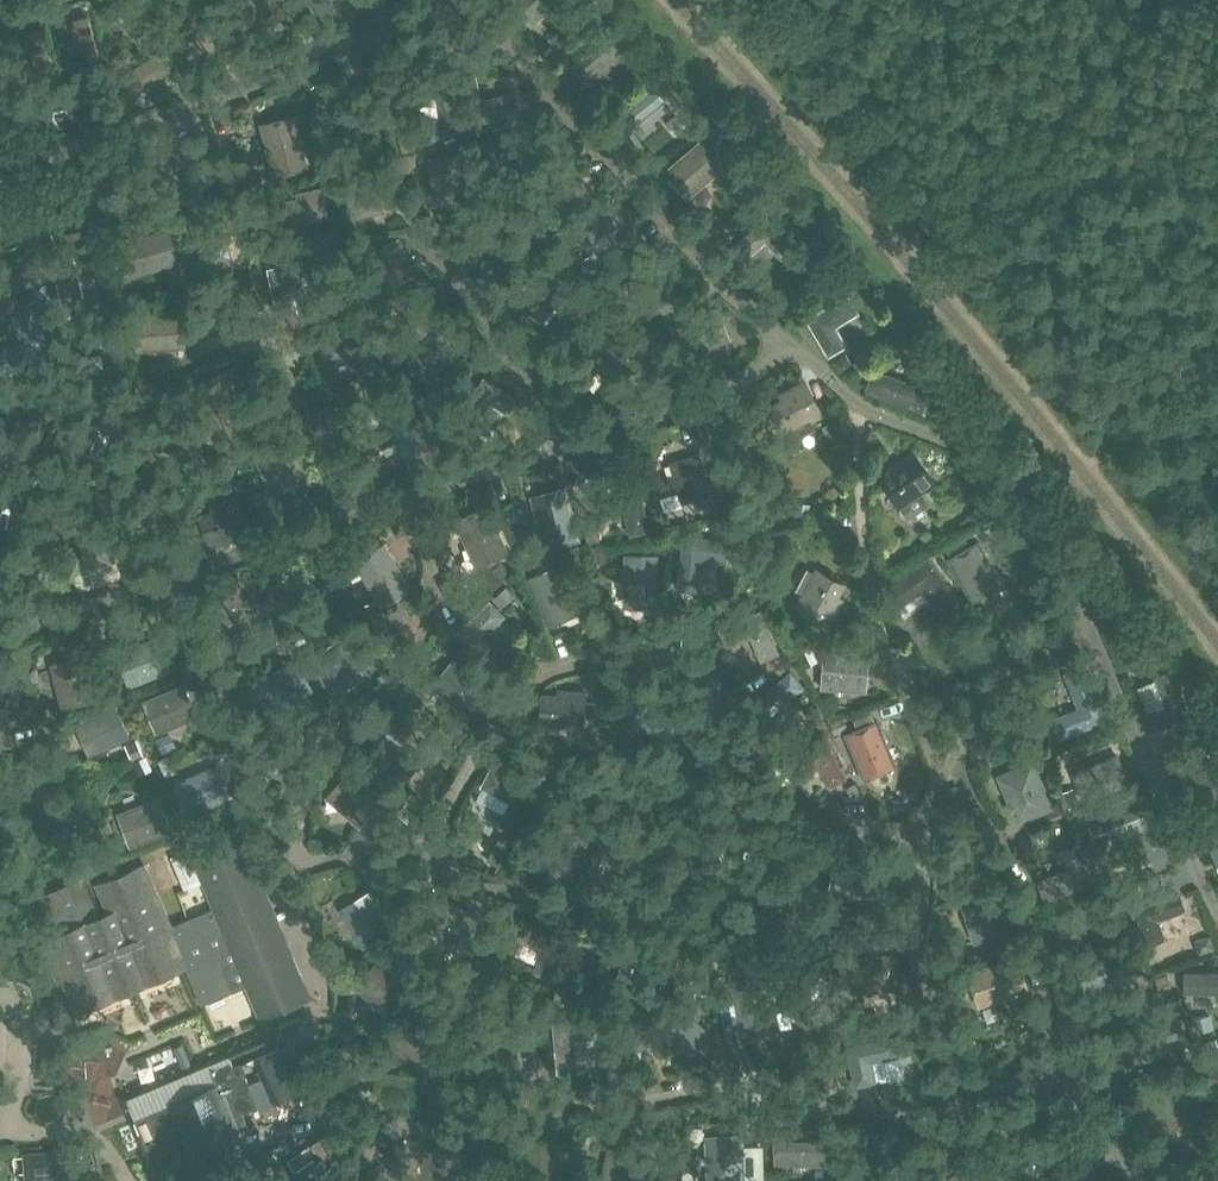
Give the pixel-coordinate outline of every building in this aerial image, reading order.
[(322,15),(346,0),(313,0),(322,15)] [(88,15),(70,19),(82,62),(99,58),(88,15)] [(603,24),(564,56),(589,85),(628,52),(603,24)] [(40,27),(24,33),(39,74),(55,68),(40,27)] [(441,116),(422,122),(429,142),(466,128),(450,82),(431,89),(441,116)] [(655,85),(613,121),(626,136),(668,101),(655,85)] [(478,132),(524,120),(516,90),(470,102),(478,132)] [(354,99),(336,103),(343,137),(322,141),(325,157),(365,149),(354,99)] [(272,174),(305,166),(292,117),(260,125),(272,174)] [(685,199),(722,167),(699,141),(663,172),(685,199)] [(464,196),(462,152),(430,153),(432,198),(464,196)] [(386,210),(376,167),(344,175),(354,217),(386,210)] [(285,226),(331,216),(325,187),(279,196),(285,226)] [(609,207),(553,233),(563,254),(619,228),(609,207)] [(190,223),(203,266),(234,257),(221,213),(190,223)] [(770,215),(737,245),(749,259),(767,243),(782,259),(797,246),(770,215)] [(179,261),(169,227),(120,241),(130,276),(179,261)] [(399,235),(366,251),(384,289),(417,273),(399,235)] [(73,255),(52,260),(67,317),(88,312),(73,255)] [(315,257),(267,267),(277,317),(298,313),(292,285),(319,279),(315,257)] [(546,263),(514,297),(540,322),(573,288),(546,263)] [(43,282),(40,273),(21,278),(24,287),(43,282)] [(4,297),(7,306),(27,298),(24,289),(4,297)] [(848,292),(805,318),(829,356),(848,345),(837,326),(860,312),(848,292)] [(0,350),(0,373),(48,354),(30,308),(11,315),(21,341),(0,350)] [(135,352),(183,349),(181,314),(133,317),(135,352)] [(322,364),(333,362),(361,353),(369,380),(389,374),(375,327),(326,341),(316,344),(322,364)] [(876,367),(867,390),(926,412),(935,390),(876,367)] [(221,418),(248,405),(230,368),(204,381),(221,418)] [(507,413),(517,397),(484,376),(457,420),(473,429),(489,402),(507,413)] [(784,401),(773,407),(787,434),(789,433),(793,441),(815,429),(812,422),(824,415),(806,382),(781,395),(784,401)] [(426,411),(393,426),(414,472),(447,457),(426,411)] [(297,418),(283,425),(292,442),(306,435),(297,418)] [(301,485),(282,437),(252,449),(271,496),(301,485)] [(895,473),(884,481),(909,518),(935,501),(928,490),(939,482),(917,450),(892,468),(895,473)] [(699,454),(670,464),(673,474),(668,476),(671,486),(676,484),(682,501),(711,492),(699,454)] [(640,475),(619,480),(632,536),(653,531),(640,475)] [(543,548),(576,539),(562,488),(529,497),(543,548)] [(208,545),(247,532),(235,497),(209,506),(211,512),(198,517),(208,545)] [(474,567),(506,552),(484,507),(453,521),(474,567)] [(399,525),(381,537),(401,570),(419,559),(399,525)] [(684,533),(677,588),(699,591),(702,559),(727,562),(730,538),(684,533)] [(971,601),(1001,583),(977,541),(947,559),(971,601)] [(78,590),(118,576),(106,542),(93,546),(95,552),(68,561),(78,590)] [(379,606),(408,588),(382,545),(353,563),(379,606)] [(657,607),(658,553),(625,552),(623,606),(657,607)] [(923,590),(947,621),(965,608),(933,564),(928,557),(887,588),(891,594),(900,607),(923,590)] [(528,576),(549,626),(580,613),(559,562),(528,576)] [(490,564),(477,577),(491,591),(504,578),(494,568),(490,564)] [(828,609),(842,583),(813,568),(792,607),(826,625),(834,611),(828,609)] [(282,616),(259,624),(266,644),(307,630),(290,581),(272,587),(282,616)] [(494,670),(508,656),(484,633),(501,616),(488,602),(457,632),(494,670)] [(759,659),(777,652),(759,611),(718,628),(725,645),(748,635),(759,659)] [(159,635),(115,653),(128,685),(172,667),(159,635)] [(343,636),(309,655),(331,694),(365,675),(343,636)] [(862,692),(865,655),(822,652),(819,688),(862,692)] [(83,655),(48,663),(59,709),(94,701),(83,655)] [(296,658),(255,681),(274,714),(315,690),(296,658)] [(465,715),(487,686),(453,659),(430,689),(465,715)] [(1058,737),(1103,719),(1082,665),(1064,672),(1078,708),(1051,718),(1058,737)] [(793,670),(757,702),(771,717),(807,686),(793,670)] [(1168,703),(1149,711),(1156,729),(1193,714),(1176,671),(1157,678),(1168,703)] [(185,684),(142,701),(155,732),(198,714),(185,684)] [(580,728),(582,691),(568,690),(568,697),(540,695),(538,725),(580,728)] [(118,704),(76,721),(89,754),(131,737),(118,704)] [(845,712),(825,722),(834,739),(841,735),(840,731),(852,725),(845,712)] [(862,779),(894,765),(875,721),(843,734),(862,779)] [(388,731),(366,758),(400,788),(423,760),(388,731)] [(826,786),(844,777),(823,737),(780,760),(789,778),(814,764),(826,786)] [(1084,800),(1130,782),(1118,753),(1073,772),(1084,800)] [(1034,760),(997,776),(1017,822),(1054,806),(1034,760)] [(1217,798),(1217,763),(1181,778),(1193,808),(1217,798)] [(215,764),(173,783),(187,816),(230,798),(215,764)] [(492,766),(482,785),(509,800),(498,822),(517,833),(540,792),(492,766)] [(348,770),(324,796),(358,826),(381,800),(348,770)] [(1136,792),(1086,813),(1095,833),(1144,812),(1136,792)] [(160,795),(117,812),(130,845),(173,828),(160,795)] [(1200,819),(1206,833),(1217,827),(1217,811),(1200,819)] [(235,827),(187,847),(213,907),(173,924),(147,863),(93,886),(105,915),(98,918),(81,878),(35,897),(52,937),(43,941),(73,1012),(182,967),(186,966),(202,1004),(245,986),(257,1018),(297,1001),(243,869),(251,866),(235,827)] [(500,834),(487,858),(500,866),(514,842),(500,834)] [(1044,897),(1090,880),(1076,843),(1059,849),(1066,868),(1037,879),(1044,897)] [(1210,847),(1217,866),(1217,844),(1210,847)] [(361,947),(391,929),(367,892),(338,911),(361,947)] [(975,942),(1015,928),(1003,893),(963,907),(975,942)] [(1178,894),(1137,910),(1150,944),(1166,938),(1159,919),(1184,910),(1178,894)] [(1100,897),(1043,916),(1050,937),(1108,918),(1100,897)] [(549,978),(566,939),(517,919),(510,936),(541,949),(532,971),(549,978)] [(633,988),(648,947),(598,929),(591,947),(623,958),(614,981),(633,988)] [(843,992),(891,988),(888,953),(840,957),(843,992)] [(1124,954),(1078,970),(1084,988),(1131,972),(1124,954)] [(978,1004),(1026,988),(1015,956),(967,972),(978,1004)] [(386,1015),(409,989),(377,960),(354,986),(386,1015)] [(1184,991),(1217,992),(1217,974),(1185,973),(1184,991)] [(570,975),(556,975),(555,1002),(569,1003),(570,975)] [(741,1036),(776,1030),(768,982),(733,988),(741,1036)] [(696,1020),(700,1016),(691,1008),(687,1011),(672,1027),(692,1046),(695,1044),(703,1052),(713,1041),(706,1034),(709,1031),(696,1020)] [(1143,1058),(1187,1040),(1174,1008),(1130,1026),(1143,1058)] [(1212,1013),(1190,1017),(1193,1033),(1215,1029),(1212,1013)] [(573,1039),(593,1037),(591,1019),(551,1023),(556,1072),(576,1070),(573,1039)] [(501,1079),(537,1073),(535,1059),(529,1060),(524,1033),(494,1038),(501,1079)] [(873,1060),(901,1055),(897,1035),(849,1045),(857,1086),(877,1082),(873,1060)] [(255,1057),(274,1103),(303,1090),(284,1044),(255,1057)] [(1031,1100),(1065,1075),(1043,1045),(1032,1053),(1036,1058),(1013,1075),(1031,1100)] [(219,1143),(236,1136),(250,1130),(243,1111),(259,1105),(245,1070),(238,1073),(228,1051),(129,1095),(127,1091),(120,1094),(131,1118),(154,1171),(182,1159),(185,1166),(199,1159),(204,1171),(227,1161),(219,1143)] [(824,1162),(824,1128),(773,1128),(773,1162),(824,1162)] [(709,1135),(711,1180),(746,1180),(745,1133),(709,1135)] [(27,1156),(29,1180),(73,1180),(72,1171),(58,1172),(56,1153),(27,1156)] [(1064,1167),(1052,1180),(1082,1180),(1064,1167)] [(481,1171),(480,1180),(503,1180),(503,1172),(487,1171),(481,1171)] [(1121,1173),(1106,1180),(1125,1180),(1121,1173)]
